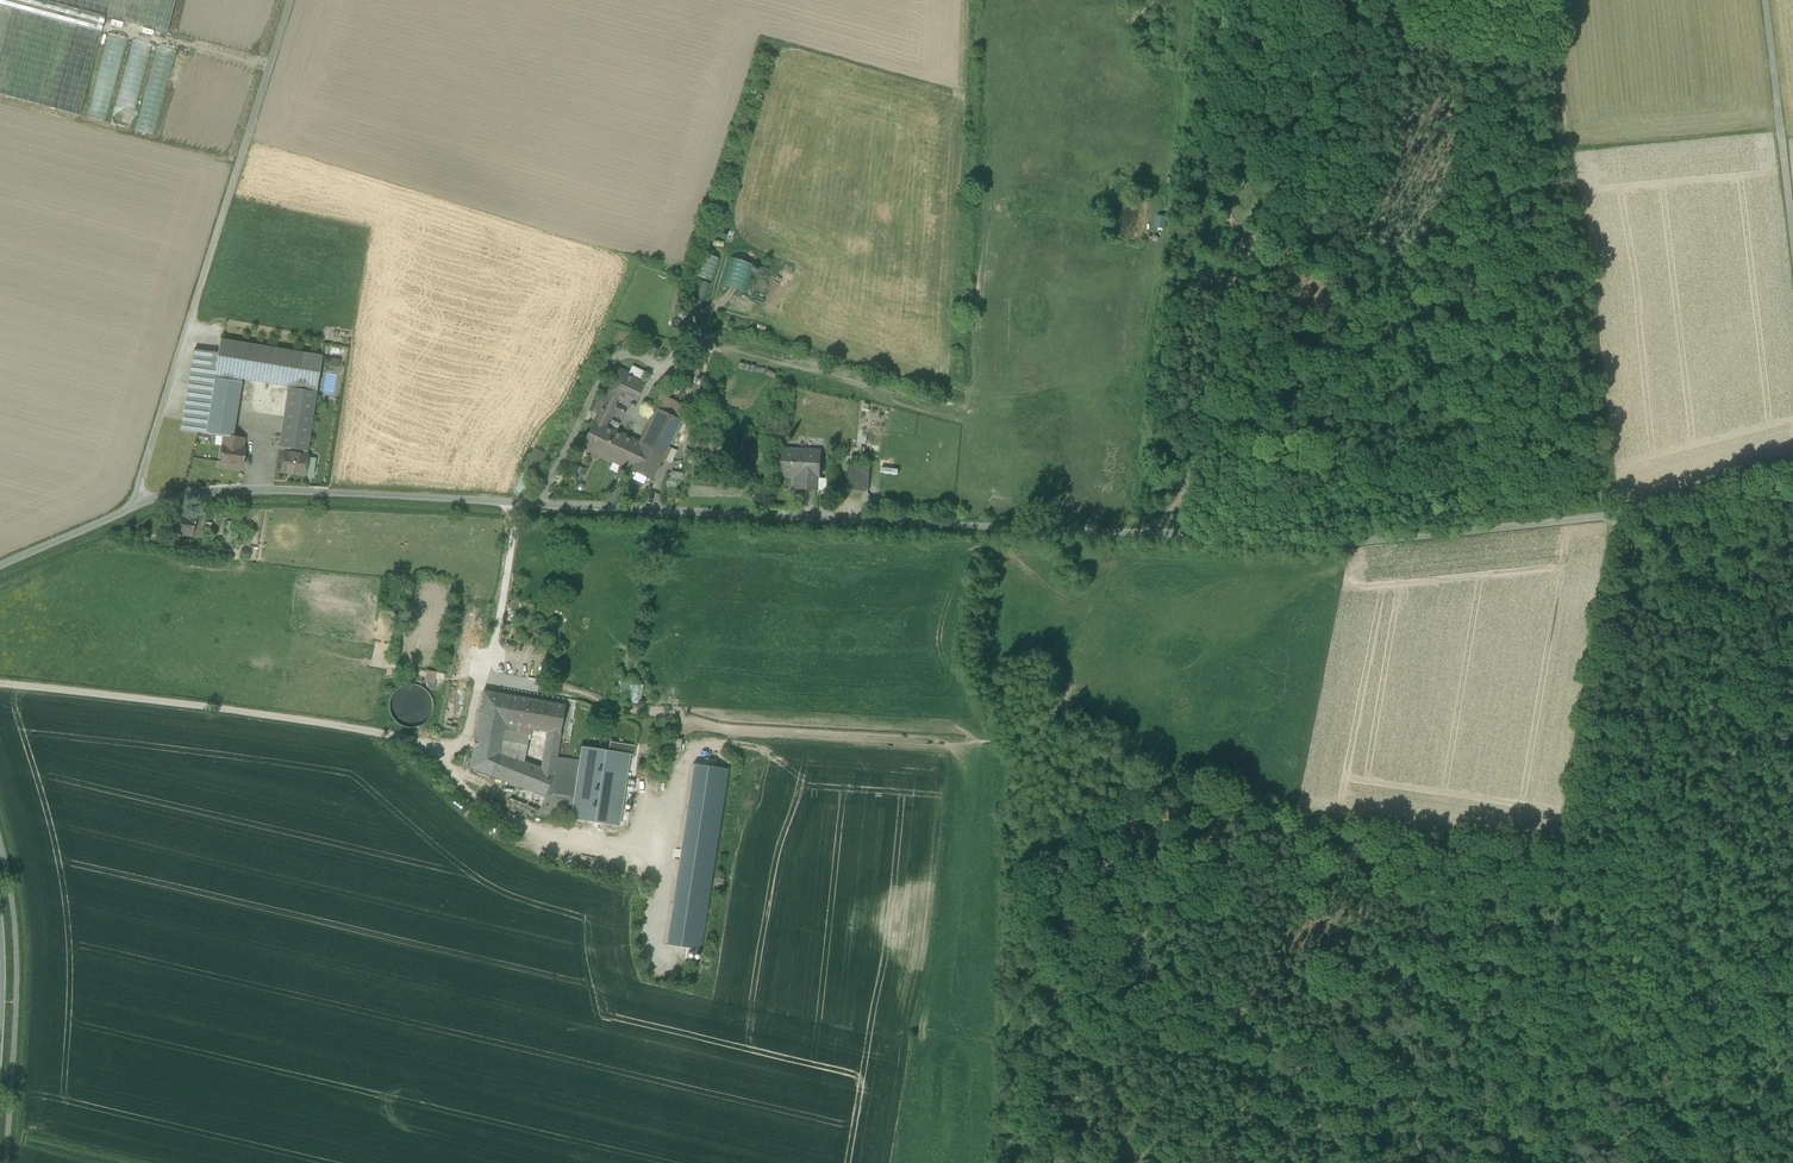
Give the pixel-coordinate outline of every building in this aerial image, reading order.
[(41,0),(0,0),(0,6),(13,9),(101,33),(105,17),(41,0)] [(105,17),(167,33),(175,0),(41,0),(105,17)] [(0,6),(0,56),(13,9),(0,6)] [(13,9),(0,56),(0,95),(79,116),(101,33),(13,9)] [(125,39),(107,34),(85,117),(103,122),(125,39)] [(150,46),(133,41),(112,124),(128,129),(150,46)] [(177,53),(156,47),(134,130),(155,136),(177,53)] [(713,232),(721,234),(727,214),(719,211),(713,232)] [(717,260),(702,255),(696,275),(711,280),(717,260)] [(753,267),(731,259),(723,284),(744,292),(753,267)] [(709,286),(702,283),(695,304),(702,306),(709,286)] [(743,301),(735,297),(731,303),(740,307),(743,301)] [(693,345),(697,333),(690,330),(686,343),(693,345)] [(322,356),(220,340),(218,353),(214,378),(241,382),(241,380),(289,388),(287,388),(287,389),(288,389),(316,393),(322,356)] [(218,353),(193,350),(193,351),(180,430),(180,431),(204,434),(206,423),(214,378),(218,353)] [(632,367),(628,376),(644,383),(648,374),(632,367)] [(628,376),(619,372),(608,394),(617,399),(633,406),(644,383),(628,376)] [(241,382),(214,378),(206,423),(234,426),(241,382)] [(700,381),(691,378),(688,388),(697,391),(700,381)] [(661,391),(653,388),(649,396),(657,400),(659,395),(661,391)] [(316,393),(288,389),(279,446),(278,447),(284,448),(307,452),(308,451),(307,451),(316,393)] [(608,394),(594,423),(603,427),(617,399),(608,394)] [(686,408),(659,395),(657,400),(653,408),(656,409),(680,421),(686,408)] [(680,421),(656,409),(638,443),(627,468),(652,480),(657,469),(658,469),(660,469),(661,467),(660,465),(659,465),(680,421)] [(234,426),(206,423),(204,434),(223,436),(232,437),(234,426)] [(603,427),(594,423),(583,447),(602,456),(614,432),(603,427)] [(638,443),(614,432),(602,456),(627,468),(638,443)] [(232,437),(223,436),(220,463),(243,466),(245,449),(242,449),(243,439),(232,437)] [(522,473),(531,477),(542,451),(533,447),(522,473)] [(284,453),(306,456),(307,452),(284,448),(284,453)] [(670,448),(664,461),(670,464),(677,451),(670,448)] [(820,452),(784,450),(783,475),(795,476),(803,476),(802,489),(818,490),(818,479),(820,452)] [(306,456),(284,453),(283,453),(280,472),(304,476),(304,473),(306,458),(307,456),(306,456)] [(306,458),(304,473),(314,475),(316,459),(306,458)] [(868,475),(869,467),(849,465),(848,474),(868,475)] [(584,471),(575,467),(571,476),(580,479),(584,471)] [(847,489),(867,491),(868,475),(848,474),(847,489)] [(795,489),(802,489),(803,476),(795,476),(795,489)] [(827,479),(818,479),(818,490),(827,490),(827,479)] [(195,518),(171,515),(169,534),(193,537),(195,518)] [(205,519),(195,518),(193,537),(203,538),(205,519)] [(443,680),(444,675),(427,672),(425,682),(434,684),(435,679),(443,680)] [(642,686),(623,684),(622,691),(630,692),(628,702),(639,703),(642,686)] [(397,724),(404,727),(413,728),(421,725),(428,718),(431,712),(432,704),(429,695),(424,690),(416,685),(408,685),(399,687),(393,693),(389,701),(388,709),(391,717),(397,724)] [(533,700),(483,692),(474,739),(502,743),(505,724),(526,728),(528,718),(534,719),(536,710),(531,709),(533,700)] [(564,706),(533,700),(531,709),(536,710),(534,719),(528,718),(526,728),(529,729),(547,732),(560,734),(564,706)] [(526,728),(505,724),(502,743),(500,752),(522,762),(523,762),(529,729),(526,728)] [(560,734),(547,732),(541,769),(553,774),(556,758),(560,736),(560,734)] [(502,743),(474,739),(469,768),(490,776),(491,776),(499,753),(500,752),(502,743)] [(680,741),(666,740),(666,751),(679,752),(680,741)] [(611,745),(610,752),(629,755),(633,756),(634,749),(611,745)] [(610,752),(581,748),(579,761),(571,819),(618,826),(629,755),(610,752)] [(522,762),(500,752),(499,753),(491,776),(545,797),(553,774),(541,769),(523,762),(522,762)] [(556,758),(553,774),(545,797),(539,811),(538,814),(571,819),(579,761),(556,758)] [(727,770),(693,765),(665,945),(700,950),(727,770)] [(513,801),(539,811),(545,797),(491,776),(490,776),(469,768),(467,783),(496,794),(508,799),(513,801)] [(508,799),(496,794),(492,803),(504,808),(508,799)] [(539,811),(513,801),(512,803),(538,814),(539,811)]
